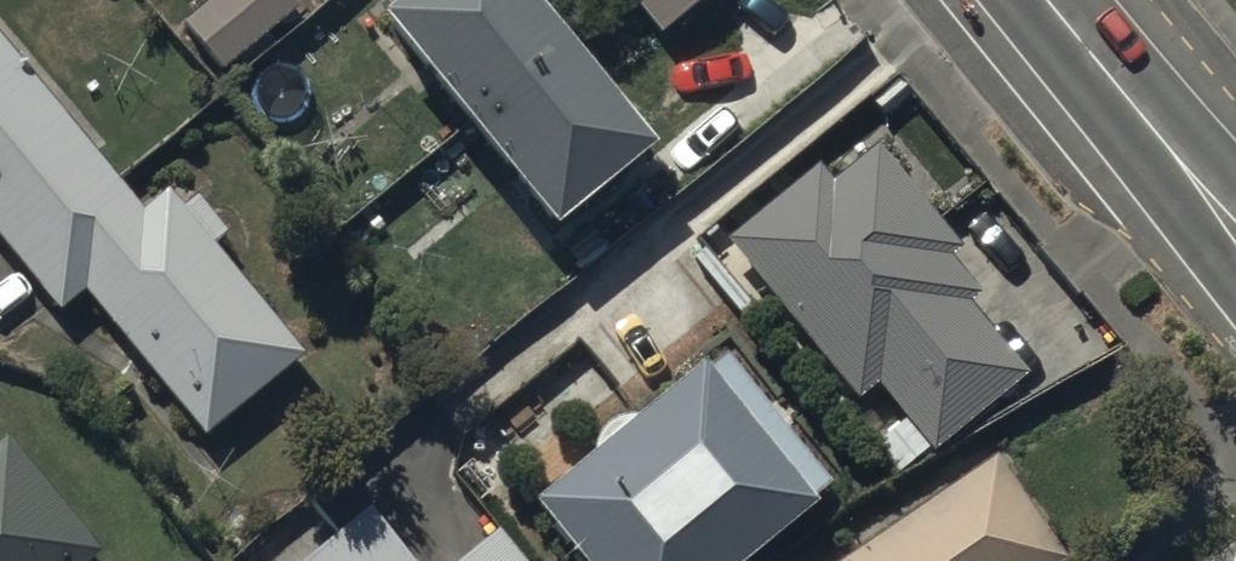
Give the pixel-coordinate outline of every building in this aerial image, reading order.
[(287,0),(201,0),(177,21),(223,73),(295,9),(287,0)] [(371,10),(543,224),(645,144),(529,0),(384,0),(371,10)] [(661,35),(702,0),(630,0),(661,35)] [(57,311),(81,293),(197,439),(302,357),(213,245),(227,234),(196,193),(181,205),(167,187),(139,209),(0,34),(0,239),(57,311)] [(816,166),(723,241),(853,400),(872,385),(928,453),(1024,374),(965,302),(976,294),(946,257),(956,248),(872,146),(828,181),(816,166)] [(825,489),(716,354),(526,506),(570,560),(735,560),(825,489)] [(101,550),(8,440),(0,446),(0,560),(88,560),(101,550)] [(996,458),(840,560),(1064,560),(996,458)] [(293,560),(406,560),(361,506),(293,560)] [(491,525),(446,560),(520,560),(491,525)]
